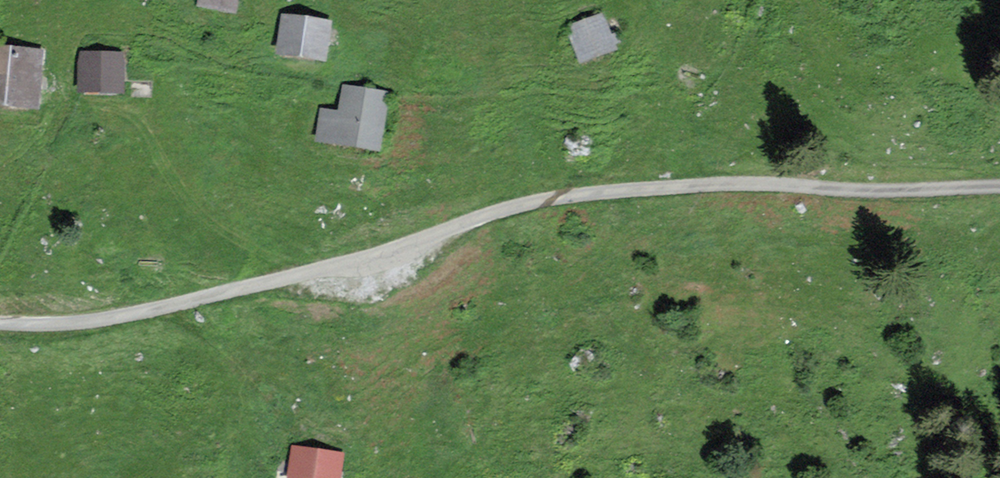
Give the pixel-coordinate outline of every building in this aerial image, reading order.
[(241,0),(199,0),(198,6),(237,14),(241,0)] [(612,35),(603,12),(565,27),(580,65),(618,50),(616,45),(622,43),(618,33),(612,35)] [(328,63),(334,20),(283,13),(277,56),(328,63)] [(46,50),(0,46),(0,108),(41,111),(46,50)] [(126,94),(125,51),(78,52),(79,94),(126,94)] [(381,154),(391,92),(344,85),(340,111),(321,109),(316,143),(381,154)] [(345,452),(292,445),(288,477),(342,477),(345,452)]
